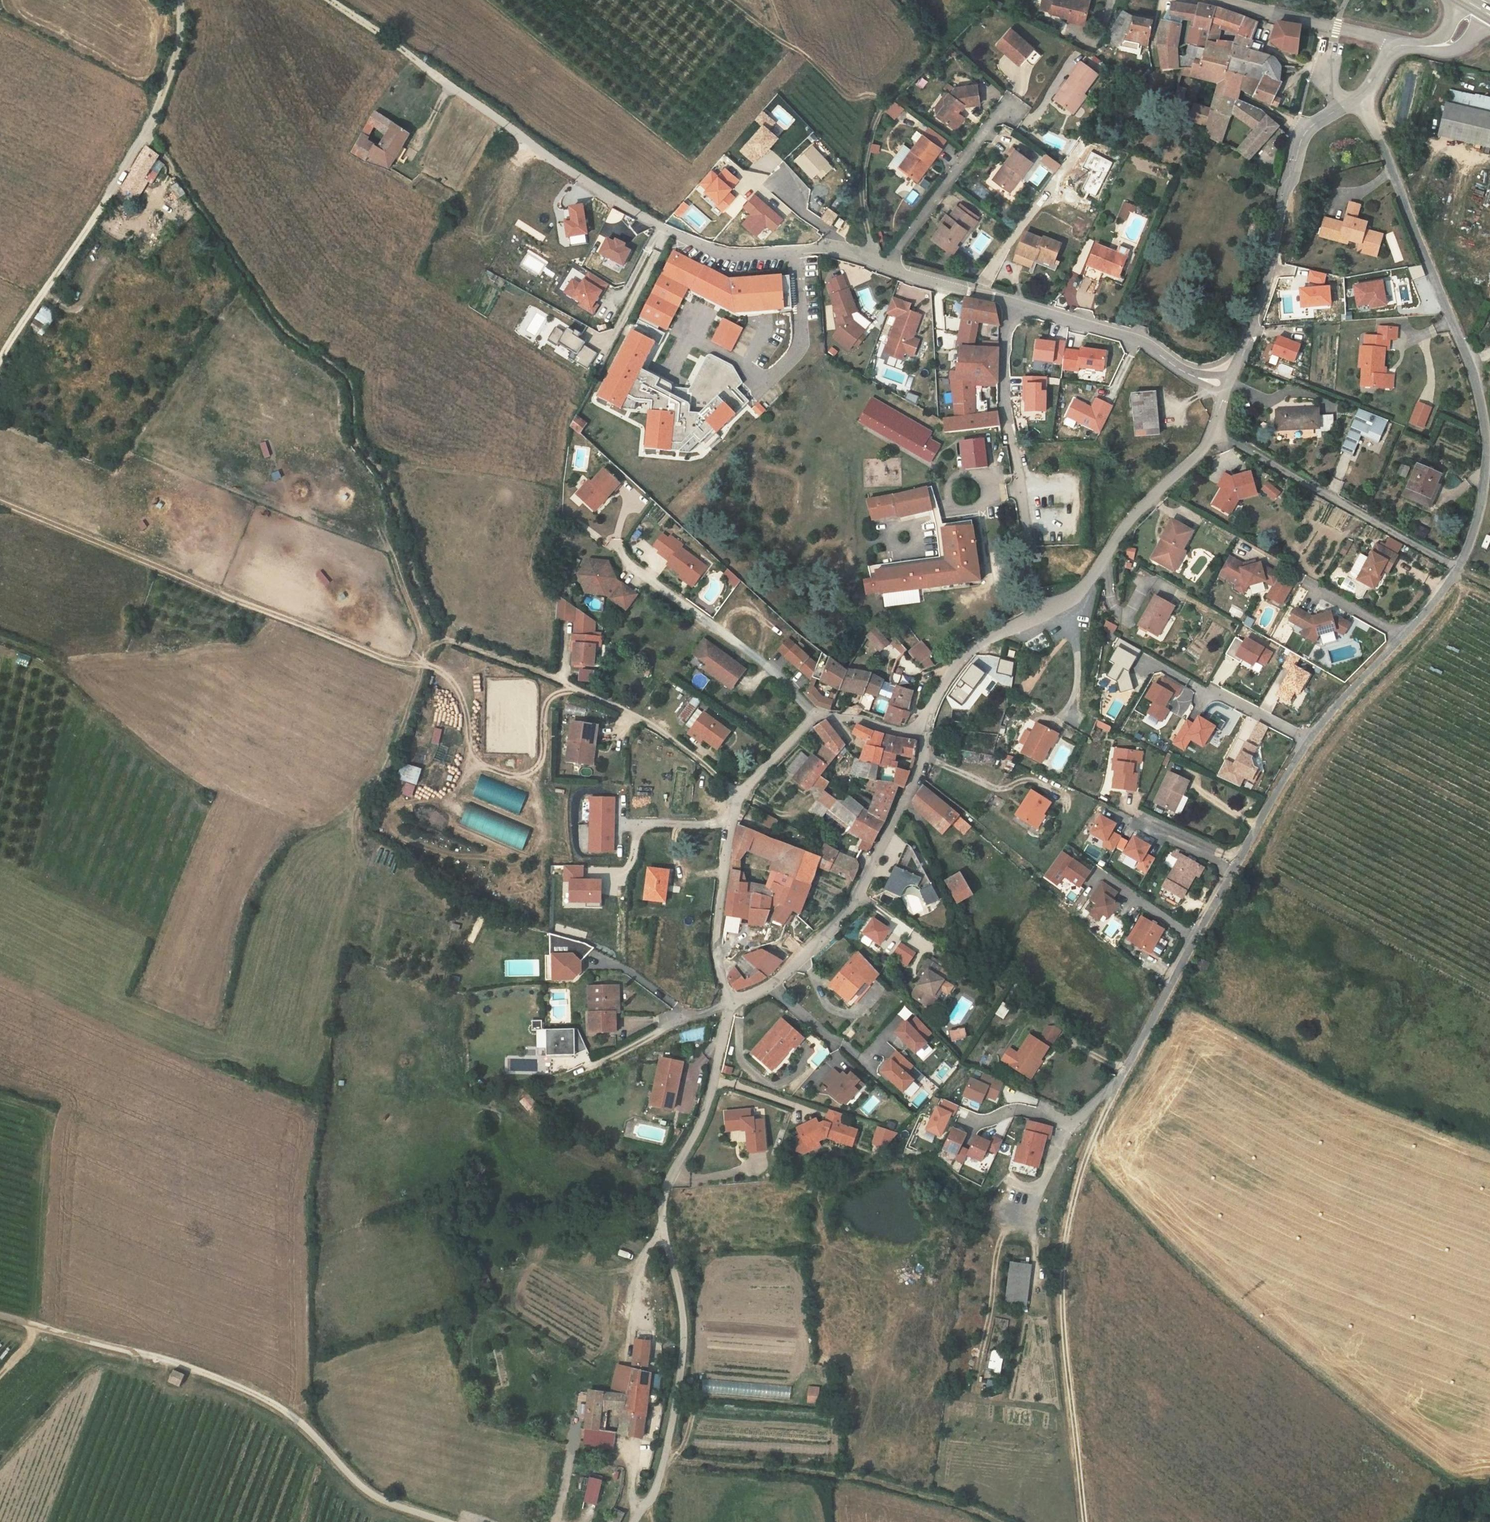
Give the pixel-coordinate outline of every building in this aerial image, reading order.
[(1051,12),(1054,1),(1050,0),(1043,0),(1041,10),(1051,12)] [(1070,15),(1085,18),(1090,0),(1054,0),(1054,1),(1051,12),(1051,13),(1069,17),(1070,15)] [(1191,27),(1188,45),(1190,45),(1205,50),(1207,43),(1212,23),(1216,8),(1215,8),(1214,9),(1199,6),(1199,8),(1172,4),(1170,16),(1184,18),(1184,19),(1194,21),(1192,27),(1191,27)] [(1207,43),(1205,50),(1231,59),(1262,67),(1281,67),(1279,66),(1274,58),(1249,51),(1258,24),(1244,18),(1216,8),(1212,23),(1239,33),(1234,47),(1207,43)] [(1153,20),(1133,16),(1123,11),(1114,25),(1108,38),(1109,39),(1112,43),(1118,48),(1121,44),(1125,40),(1140,43),(1149,44),(1153,20)] [(1084,24),(1085,18),(1070,15),(1069,17),(1068,20),(1084,24)] [(1163,22),(1158,47),(1176,49),(1180,26),(1163,22)] [(1282,52),(1297,55),(1300,27),(1277,23),(1270,42),(1282,52)] [(1011,29),(997,45),(1019,65),(1025,59),(1032,66),(1041,56),(1011,29)] [(1125,40),(1121,44),(1122,44),(1121,49),(1138,49),(1140,43),(1125,40)] [(1185,58),(1182,70),(1180,75),(1187,77),(1188,71),(1225,81),(1221,96),(1237,101),(1240,89),(1244,76),(1227,72),(1231,59),(1205,50),(1190,45),(1185,58)] [(951,47),(947,52),(952,57),(957,53),(951,47)] [(1176,49),(1158,47),(1162,71),(1182,70),(1185,58),(1176,56),(1176,49)] [(1262,67),(1231,59),(1227,72),(1244,76),(1240,89),(1253,97),(1270,105),(1274,97),(1278,90),(1276,89),(1279,82),(1281,67),(1262,67)] [(1066,109),(1073,101),(1080,106),(1087,97),(1084,95),(1098,76),(1081,63),(1071,77),(1074,79),(1068,87),(1064,87),(1054,100),(1066,109)] [(1188,71),(1187,77),(1218,85),(1215,94),(1221,96),(1225,81),(1188,71)] [(1074,79),(1071,77),(1064,87),(1068,87),(1074,79)] [(950,93),(951,94),(955,88),(948,83),(944,90),(947,92),(936,107),(937,116),(946,105),(945,100),(950,93)] [(955,88),(951,94),(950,93),(945,100),(946,105),(937,116),(956,129),(964,117),(958,112),(964,104),(966,106),(980,104),(978,85),(955,88)] [(1185,89),(1177,87),(1173,98),(1181,101),(1185,89)] [(1446,107),(1489,117),(1489,100),(1450,90),(1446,107)] [(1278,127),(1260,111),(1237,101),(1221,96),(1215,94),(1210,110),(1210,111),(1229,116),(1230,117),(1232,113),(1256,130),(1237,152),(1248,161),(1278,127)] [(1274,97),(1270,105),(1276,107),(1280,100),(1274,97)] [(894,101),(885,110),(896,119),(905,109),(894,101)] [(1073,115),(1080,106),(1073,101),(1066,109),(1073,115)] [(1190,121),(1206,126),(1210,111),(1210,110),(1194,105),(1190,121)] [(1446,107),(1439,136),(1489,148),(1489,117),(1446,107)] [(756,118),(763,125),(741,150),(754,162),(761,153),(762,154),(764,152),(768,148),(778,137),(768,129),(775,121),(762,111),(756,118)] [(1229,116),(1210,111),(1206,126),(1207,126),(1203,136),(1220,143),(1229,116)] [(387,136),(378,148),(366,141),(360,137),(351,153),(366,161),(369,157),(389,169),(410,135),(374,112),(368,123),(374,127),(387,136)] [(368,123),(360,137),(366,141),(374,127),(368,123)] [(1021,127),(1017,131),(1023,136),(1027,131),(1021,127)] [(923,135),(899,168),(914,178),(924,165),(923,164),(926,160),(930,163),(941,148),(923,135)] [(813,147),(797,161),(812,176),(817,172),(822,178),(833,167),(813,147)] [(1008,164),(995,181),(1010,192),(1032,162),(1012,147),(1008,153),(1011,155),(1006,162),(1008,164)] [(135,167),(125,182),(141,192),(148,181),(152,184),(164,165),(157,160),(159,157),(147,148),(135,167)] [(924,165),(914,178),(918,181),(930,163),(926,160),(923,164),(924,165)] [(722,210),(734,197),(727,191),(738,179),(725,168),(718,176),(710,170),(699,182),(707,189),(705,191),(718,201),(715,204),(722,210)] [(924,178),(920,185),(926,189),(930,183),(924,178)] [(178,183),(171,187),(173,191),(181,186),(178,183)] [(181,186),(173,191),(178,199),(186,194),(181,186)] [(743,206),(752,214),(743,224),(756,235),(766,224),(774,230),(783,219),(754,194),(743,206)] [(679,205),(684,209),(688,204),(683,200),(679,205)] [(961,203),(958,207),(977,220),(979,217),(961,203)] [(1125,203),(1123,208),(1128,211),(1133,212),(1135,207),(1125,203)] [(1345,224),(1341,238),(1348,240),(1360,244),(1379,249),(1382,235),(1365,230),(1367,223),(1355,220),(1359,206),(1350,203),(1345,224)] [(684,209),(679,205),(674,211),(678,215),(684,209)] [(587,235),(583,206),(564,209),(568,238),(587,235)] [(956,243),(966,229),(969,231),(978,221),(977,220),(958,207),(957,206),(950,216),(947,214),(941,222),(943,224),(941,227),(932,238),(952,253),(958,245),(956,243)] [(829,207),(821,218),(831,225),(838,213),(829,207)] [(1128,211),(1123,208),(1119,218),(1124,220),(1128,211)] [(1336,241),(1341,223),(1325,218),(1320,236),(1336,241)] [(1263,225),(1252,222),(1249,235),(1260,238),(1263,225)] [(1345,224),(1341,223),(1336,241),(1347,244),(1348,240),(1341,238),(1345,224)] [(959,245),(969,231),(966,229),(956,243),(958,245),(959,245)] [(1025,233),(1017,254),(1035,261),(1037,257),(1053,264),(1055,261),(1061,245),(1044,238),(1043,241),(1025,233)] [(616,240),(615,243),(607,239),(600,254),(623,266),(631,251),(624,248),(625,245),(616,240)] [(1379,249),(1360,244),(1358,251),(1376,256),(1379,249)] [(1096,245),(1083,276),(1098,283),(1103,272),(1104,272),(1105,269),(1120,275),(1130,251),(1119,247),(1116,254),(1096,245)] [(736,313),(791,309),(789,277),(729,281),(673,252),(598,396),(621,408),(627,396),(636,401),(650,402),(647,447),(672,449),(672,442),(687,443),(691,450),(692,450),(693,450),(703,441),(709,448),(720,437),(716,433),(749,402),(744,396),(741,399),(732,390),(735,387),(741,382),(733,367),(711,355),(710,355),(708,355),(707,356),(706,357),(690,388),(688,394),(670,393),(672,388),(672,387),(672,386),(671,386),(671,385),(641,370),(655,344),(659,346),(665,334),(657,330),(659,326),(661,327),(684,282),(724,303),(727,298),(736,302),(736,313)] [(1053,264),(1037,257),(1035,261),(1034,263),(1055,271),(1059,263),(1055,261),(1053,264)] [(1426,276),(1421,265),(1407,268),(1413,281),(1426,276)] [(1120,275),(1105,269),(1104,272),(1118,278),(1120,275)] [(1323,284),(1326,274),(1311,271),(1309,281),(1323,284)] [(595,303),(602,292),(602,293),(608,284),(590,273),(582,286),(573,280),(565,292),(582,303),(580,305),(593,313),(598,306),(595,303)] [(830,280),(836,294),(841,292),(845,304),(849,302),(854,313),(850,314),(853,321),(864,332),(871,324),(857,312),(848,289),(847,289),(842,275),(830,280)] [(1385,282),(1354,287),(1358,306),(1370,304),(1370,308),(1386,305),(1384,294),(1387,294),(1385,282)] [(1330,305),(1329,288),(1301,290),(1302,307),(1330,305)] [(845,304),(841,292),(836,294),(831,296),(836,308),(834,309),(838,319),(836,320),(839,329),(834,336),(834,338),(849,350),(854,344),(862,334),(864,332),(853,321),(850,314),(854,313),(849,302),(845,304)] [(911,305),(892,298),(887,313),(898,317),(887,346),(896,349),(899,356),(904,357),(905,353),(914,356),(918,344),(914,343),(913,339),(913,338),(921,315),(909,311),(911,305)] [(970,300),(966,300),(962,320),(978,322),(999,326),(995,306),(970,300)] [(45,306),(32,326),(44,334),(57,315),(53,313),(54,311),(45,306)] [(721,347),(733,324),(723,319),(711,342),(721,347)] [(973,348),(978,322),(962,320),(958,341),(960,348),(973,348)] [(742,329),(733,324),(721,347),(731,352),(742,329)] [(580,336),(581,334),(576,330),(575,332),(568,328),(565,333),(556,327),(548,340),(557,346),(559,343),(572,351),(569,356),(588,368),(599,352),(585,344),(585,342),(579,338),(580,336)] [(1388,350),(1389,338),(1396,339),(1397,328),(1379,327),(1378,337),(1365,336),(1365,347),(1361,347),(1360,366),(1363,366),(1362,386),(1385,388),(1386,376),(1382,375),(1376,375),(1377,368),(1383,368),(1384,349),(1388,350)] [(862,334),(854,344),(858,347),(866,337),(862,334)] [(1294,362),(1301,346),(1278,337),(1271,353),(1294,362)] [(1056,341),(1055,343),(1037,340),(1034,359),(1053,362),(1054,356),(1063,358),(1065,349),(1066,342),(1056,341)] [(982,345),(982,349),(998,350),(999,342),(998,342),(982,345)] [(896,349),(887,346),(885,353),(898,358),(899,356),(896,349)] [(951,379),(974,382),(987,382),(986,387),(995,387),(998,382),(998,359),(998,350),(982,349),(973,348),(960,348),(959,363),(957,363),(956,373),(951,372),(950,379),(951,379)] [(1080,351),(1065,349),(1063,358),(1062,369),(1078,371),(1079,367),(1103,370),(1106,352),(1081,348),(1080,351)] [(1024,385),(1024,393),(1026,393),(1026,400),(1026,412),(1045,412),(1045,393),(1040,392),(1041,377),(1024,377),(1024,385)] [(975,416),(974,382),(951,379),(954,402),(955,418),(975,416)] [(741,399),(744,396),(735,387),(732,390),(741,399)] [(1155,393),(1132,395),(1137,436),(1160,434),(1155,393)] [(932,433),(871,398),(859,421),(919,456),(920,454),(932,461),(940,446),(929,439),(932,433)] [(1085,405),(1074,399),(1066,416),(1100,433),(1112,406),(1096,398),(1090,410),(1086,408),(1085,405)] [(1430,408),(1419,403),(1411,422),(1423,427),(1430,408)] [(1287,410),(1277,411),(1277,430),(1319,429),(1319,432),(1335,431),(1334,414),(1319,415),(1319,409),(1293,410),(1293,412),(1287,413),(1287,410)] [(1388,421),(1358,410),(1340,452),(1352,457),(1358,444),(1354,443),(1357,435),(1361,437),(1378,444),(1388,421)] [(1000,426),(998,413),(975,416),(955,418),(943,419),(945,433),(979,429),(1000,426)] [(572,425),(579,431),(585,423),(576,416),(572,425)] [(985,468),(981,439),(963,441),(966,470),(985,468)] [(672,442),(672,449),(691,450),(687,443),(672,442)] [(1441,475),(1417,465),(1407,489),(1403,496),(1430,508),(1433,500),(1430,499),(1436,485),(1441,475)] [(577,495),(592,509),(604,495),(607,498),(620,484),(604,470),(592,483),(589,481),(577,495)] [(1232,481),(1229,482),(1225,489),(1223,487),(1223,488),(1214,504),(1228,512),(1232,505),(1234,506),(1239,499),(1256,494),(1250,473),(1232,478),(1232,481)] [(1218,485),(1223,488),(1223,487),(1225,489),(1229,482),(1232,481),(1232,478),(1224,474),(1218,485)] [(1273,499),(1279,491),(1266,481),(1260,488),(1273,499)] [(1439,486),(1436,485),(1430,499),(1433,500),(1439,486)] [(931,487),(928,488),(933,510),(937,526),(942,525),(939,512),(931,487)] [(867,501),(872,520),(897,516),(900,518),(933,510),(928,488),(899,494),(867,501)] [(607,498),(604,495),(592,509),(595,511),(607,498)] [(1170,569),(1181,550),(1182,550),(1193,532),(1172,520),(1161,539),(1162,539),(1164,540),(1161,546),(1159,545),(1151,559),(1170,569)] [(937,526),(940,557),(871,566),(873,580),(865,581),(867,594),(882,592),(882,594),(883,594),(919,589),(981,581),(973,526),(972,521),(942,525),(937,526)] [(1428,531),(1419,526),(1415,534),(1423,539),(1428,531)] [(655,546),(661,550),(669,539),(663,535),(655,546)] [(671,537),(669,539),(661,550),(659,553),(670,562),(668,565),(682,576),(683,576),(685,573),(696,582),(707,567),(681,548),(683,545),(671,537)] [(1379,546),(1396,555),(1398,552),(1380,542),(1379,546)] [(1376,545),(1368,559),(1358,579),(1357,579),(1372,588),(1382,569),(1384,570),(1388,573),(1397,556),(1396,555),(1379,546),(1376,545)] [(1185,552),(1182,550),(1181,550),(1170,569),(1175,572),(1185,552)] [(1351,572),(1352,576),(1358,579),(1368,559),(1361,555),(1351,572)] [(1243,568),(1242,564),(1229,556),(1219,573),(1238,584),(1235,587),(1243,592),(1247,585),(1264,580),(1273,585),(1277,577),(1279,574),(1264,566),(1260,567),(1256,568),(1255,564),(1254,564),(1243,568)] [(588,576),(584,581),(588,589),(603,591),(608,585),(610,586),(615,579),(608,563),(590,561),(584,568),(588,576)] [(588,576),(584,568),(583,566),(576,575),(585,594),(606,596),(612,588),(610,586),(608,585),(603,591),(588,589),(584,581),(588,576)] [(1382,569),(1372,588),(1374,589),(1384,570),(1382,569)] [(728,570),(723,576),(730,582),(735,576),(728,570)] [(696,582),(685,573),(683,576),(682,576),(681,578),(693,587),(696,582)] [(741,581),(735,576),(730,582),(729,582),(736,588),(741,581)] [(1277,577),(1273,585),(1268,593),(1282,600),(1291,585),(1277,577)] [(611,599),(622,584),(615,579),(610,586),(612,588),(606,596),(611,599)] [(622,584),(611,599),(626,610),(637,595),(622,584)] [(919,589),(883,594),(885,607),(921,602),(919,589)] [(1282,600),(1268,593),(1266,596),(1280,604),(1282,600)] [(575,607),(557,594),(555,617),(574,619),(575,607)] [(1155,635),(1163,621),(1165,622),(1174,606),(1155,596),(1138,626),(1155,635)] [(593,619),(576,608),(574,635),(573,635),(572,644),(575,644),(574,651),(573,664),(593,666),(595,646),(600,646),(600,637),(591,637),(593,619)] [(1302,635),(1314,642),(1318,635),(1320,635),(1333,631),(1336,630),(1344,635),(1350,624),(1338,616),(1333,618),(1327,619),(1325,614),(1313,617),(1297,608),(1290,620),(1305,629),(1302,635)] [(1157,636),(1165,622),(1163,621),(1155,635),(1157,636)] [(1116,626),(1107,622),(1104,630),(1113,634),(1116,626)] [(876,628),(868,636),(880,651),(889,643),(876,628)] [(1333,631),(1320,635),(1322,642),(1336,639),(1333,631)] [(1107,662),(1112,665),(1105,678),(1115,684),(1118,694),(1132,690),(1127,673),(1128,672),(1125,671),(1132,660),(1134,661),(1140,650),(1117,637),(1111,648),(1114,650),(1107,662)] [(1235,637),(1225,654),(1234,660),(1236,656),(1242,659),(1253,666),(1256,660),(1265,665),(1271,653),(1246,639),(1244,642),(1235,637)] [(788,639),(778,650),(785,657),(799,670),(811,680),(817,666),(788,639)] [(694,653),(700,657),(709,644),(704,640),(694,653)] [(921,642),(909,652),(924,670),(935,666),(929,657),(933,654),(921,642)] [(745,670),(709,644),(700,657),(709,664),(705,669),(731,689),(745,670)] [(1300,657),(1291,652),(1282,666),(1291,671),(1277,696),(1288,702),(1294,692),(1298,694),(1309,676),(1294,667),(1300,657)] [(837,658),(834,662),(842,668),(845,664),(837,658)] [(1013,676),(1016,662),(1000,658),(996,673),(1013,676)] [(830,659),(821,681),(838,690),(838,689),(840,686),(845,670),(842,668),(834,662),(830,659)] [(986,674),(972,664),(949,697),(962,706),(986,674)] [(652,669),(647,666),(643,673),(648,676),(652,669)] [(870,674),(845,670),(840,686),(865,691),(863,695),(862,695),(860,700),(872,704),(875,695),(878,696),(884,682),(870,674)] [(793,683),(803,687),(807,677),(796,673),(793,683)] [(1176,697),(1181,688),(1163,678),(1158,686),(1154,683),(1146,698),(1154,703),(1148,713),(1162,722),(1169,710),(1164,708),(1172,694),(1176,697)] [(896,686),(884,682),(878,696),(891,701),(896,686)] [(865,691),(840,686),(838,689),(862,695),(863,695),(865,691)] [(896,686),(891,701),(884,719),(901,725),(902,723),(905,725),(907,720),(910,713),(908,713),(913,691),(896,686)] [(694,696),(678,718),(685,723),(702,702),(694,696)] [(872,704),(860,700),(858,706),(859,707),(860,708),(862,710),(861,711),(869,714),(872,704)] [(718,749),(730,732),(704,713),(692,730),(704,739),(718,749)] [(1194,725),(1186,721),(1172,743),(1184,750),(1190,740),(1203,747),(1215,728),(1221,732),(1226,723),(1213,714),(1207,723),(1198,718),(1194,725)] [(817,758),(829,766),(835,758),(839,753),(845,746),(826,721),(815,728),(829,745),(817,758)] [(567,761),(588,764),(591,743),(596,744),(598,726),(573,722),(567,761)] [(1110,727),(1100,722),(1098,726),(1108,731),(1110,727)] [(1050,746),(1057,733),(1037,723),(1021,753),(1041,763),(1050,746)] [(896,754),(915,757),(918,742),(896,738),(872,732),(857,725),(854,732),(868,742),(861,760),(879,766),(895,769),(894,785),(899,786),(904,788),(910,773),(897,769),(898,763),(894,762),(896,754)] [(704,739),(692,730),(688,735),(700,744),(704,739)] [(1059,734),(1057,733),(1050,746),(1053,747),(1059,734)] [(1260,771),(1254,767),(1251,759),(1257,748),(1246,742),(1234,765),(1225,760),(1217,776),(1231,783),(1236,773),(1254,782),(1260,771)] [(1138,752),(1119,749),(1116,771),(1113,788),(1134,791),(1137,774),(1135,774),(1136,762),(1138,752)] [(788,769),(797,776),(810,759),(802,752),(788,769)] [(843,757),(839,753),(835,758),(839,762),(843,757)] [(1171,755),(1167,753),(1162,764),(1166,766),(1171,755)] [(794,779),(800,780),(809,787),(810,785),(812,786),(812,785),(824,791),(830,783),(821,776),(829,766),(817,758),(814,755),(810,759),(797,776),(794,779)] [(879,766),(861,760),(855,775),(871,779),(869,789),(877,791),(874,803),(870,812),(885,822),(899,786),(894,785),(877,780),(879,766)] [(1017,764),(1008,761),(1004,769),(1011,771),(1017,764)] [(412,768),(404,765),(400,778),(407,780),(412,768)] [(420,770),(412,768),(407,780),(415,783),(420,770)] [(1155,803),(1180,815),(1188,798),(1182,795),(1188,781),(1169,772),(1155,803)] [(518,813),(526,793),(481,775),(473,795),(518,813)] [(809,787),(800,780),(797,787),(804,791),(809,787)] [(913,799),(913,805),(915,809),(943,835),(952,824),(964,835),(971,826),(931,792),(922,786),(913,799)] [(1016,815),(1025,821),(1041,796),(1032,790),(1016,815)] [(826,793),(821,800),(830,806),(832,807),(837,800),(826,793)] [(837,800),(832,807),(830,806),(821,820),(843,835),(848,831),(849,831),(852,828),(856,821),(863,824),(857,835),(863,839),(872,844),(885,822),(870,812),(864,809),(849,796),(845,801),(837,800)] [(1051,803),(1041,796),(1025,821),(1034,827),(1043,815),(1051,803)] [(613,852),(614,798),(590,798),(589,851),(613,852)] [(830,806),(821,800),(811,814),(821,820),(830,806)] [(1250,805),(1244,802),(1241,807),(1247,810),(1250,805)] [(521,849),(530,829),(470,804),(462,824),(521,849)] [(774,818),(763,812),(758,822),(770,828),(774,818)] [(1045,816),(1043,815),(1034,827),(1037,829),(1045,816)] [(1091,834),(1106,842),(1112,833),(1116,825),(1101,816),(1091,834)] [(852,828),(849,831),(857,835),(863,824),(856,821),(852,828)] [(734,850),(733,860),(740,861),(747,851),(749,852),(750,848),(756,832),(739,825),(734,850)] [(781,842),(756,832),(750,848),(776,858),(772,869),(783,872),(789,855),(778,850),(781,842)] [(1112,833),(1106,842),(1103,846),(1113,852),(1121,838),(1112,833)] [(1125,853),(1141,862),(1146,854),(1151,846),(1134,837),(1125,853)] [(872,844),(863,839),(859,849),(863,850),(869,849),(872,844)] [(820,856),(781,842),(778,850),(789,855),(783,872),(772,869),(772,870),(777,872),(773,883),(775,883),(773,888),(739,882),(741,872),(732,870),(729,892),(740,893),(751,893),(779,904),(792,911),(799,914),(817,866),(821,857),(820,856)] [(820,856),(821,857),(817,866),(853,881),(859,866),(859,865),(856,859),(851,859),(850,864),(836,857),(839,853),(824,844),(820,856)] [(907,844),(902,855),(920,863),(912,848),(910,846),(907,844)] [(1061,852),(1045,875),(1057,884),(1064,875),(1080,886),(1090,872),(1061,852)] [(851,859),(839,853),(836,857),(850,864),(851,859)] [(1146,854),(1141,862),(1138,867),(1148,873),(1156,859),(1146,854)] [(1189,854),(1187,858),(1195,863),(1197,859),(1189,854)] [(920,863),(902,855),(896,867),(898,868),(897,868),(896,868),(895,869),(895,870),(894,871),(894,872),(894,873),(895,874),(895,875),(896,876),(895,879),(891,877),(886,890),(901,897),(904,890),(905,888),(906,888),(908,886),(909,886),(911,885),(913,885),(915,886),(917,886),(919,888),(920,889),(921,891),(926,905),(940,900),(920,863)] [(1195,874),(1200,866),(1195,863),(1187,858),(1181,855),(1163,887),(1166,889),(1163,896),(1178,905),(1195,874)] [(741,872),(740,861),(733,860),(732,865),(732,870),(741,872)] [(601,881),(582,881),(582,866),(565,865),(564,881),(570,881),(570,900),(586,900),(586,907),(600,907),(601,881)] [(1204,868),(1200,866),(1195,874),(1199,876),(1204,868)] [(673,871),(649,868),(645,900),(665,902),(668,883),(672,884),(673,871)] [(973,895),(961,872),(945,881),(957,904),(973,895)] [(1062,878),(1056,887),(1074,898),(1080,889),(1062,878)] [(1109,918),(1119,904),(1112,900),(1118,892),(1102,880),(1090,898),(1098,904),(1091,914),(1099,920),(1103,914),(1109,918)] [(740,893),(729,892),(726,919),(732,921),(732,923),(741,924),(742,917),(737,917),(739,903),(740,893)] [(751,893),(740,893),(739,903),(750,905),(751,893)] [(779,904),(751,893),(750,905),(748,925),(750,925),(751,924),(764,925),(769,912),(770,907),(776,910),(779,904)] [(776,910),(772,919),(783,924),(784,923),(789,915),(792,911),(779,904),(776,910)] [(789,915),(784,923),(787,925),(792,917),(789,915)] [(883,945),(893,930),(874,918),(864,933),(883,945)] [(1129,940),(1132,942),(1145,919),(1142,918),(1129,940)] [(1159,937),(1163,930),(1145,919),(1132,942),(1159,957),(1168,942),(1159,937)] [(780,939),(783,945),(785,945),(788,945),(789,947),(795,940),(784,930),(780,939)] [(553,935),(553,955),(573,953),(581,962),(594,948),(585,943),(553,935)] [(764,951),(763,950),(741,957),(728,979),(736,990),(760,981),(766,977),(773,970),(782,961),(783,963),(800,945),(795,940),(789,947),(788,945),(785,945),(783,945),(771,949),(769,954),(768,953),(769,951),(767,950),(765,950),(764,951)] [(573,953),(553,955),(554,980),(574,980),(581,972),(581,962),(573,953)] [(853,1003),(878,975),(858,953),(831,984),(853,1003)] [(554,980),(553,955),(545,955),(546,980),(554,980)] [(1210,963),(1200,958),(1195,967),(1206,972),(1210,963)] [(927,1006),(939,988),(942,990),(947,982),(936,975),(940,968),(928,960),(919,975),(922,976),(924,978),(918,987),(913,993),(914,997),(927,1006)] [(952,975),(940,968),(936,975),(947,982),(952,975)] [(953,986),(947,982),(942,990),(948,993),(953,986)] [(616,1013),(615,1007),(619,1006),(618,986),(596,987),(596,1013),(616,1013)] [(931,1008),(942,990),(939,988),(927,1006),(931,1008)] [(616,1013),(596,1013),(590,1013),(591,1032),(616,1031),(616,1013)] [(895,1032),(915,1053),(926,1043),(923,1040),(931,1033),(916,1017),(909,1024),(906,1022),(895,1032)] [(532,1019),(532,1028),(542,1028),(542,1019),(532,1019)] [(781,1053),(784,1056),(793,1046),(796,1048),(804,1038),(782,1019),(752,1053),(769,1067),(781,1053)] [(799,1022),(794,1028),(798,1032),(803,1027),(799,1022)] [(1038,1041),(1048,1047),(1058,1032),(1048,1025),(1038,1041)] [(574,1028),(546,1028),(546,1054),(575,1054),(574,1028)] [(578,1028),(574,1028),(575,1054),(587,1049),(578,1028)] [(964,1028),(958,1030),(959,1033),(951,1035),(953,1040),(966,1037),(964,1028)] [(1038,1041),(1030,1035),(1018,1054),(1010,1065),(1029,1077),(1048,1047),(1038,1041)] [(1002,1060),(1010,1065),(1018,1054),(1010,1049),(1002,1060)] [(882,1072),(903,1092),(913,1080),(906,1074),(913,1065),(897,1051),(889,1060),(891,1061),(887,1067),(882,1072)] [(772,1070),(784,1056),(781,1053),(769,1067),(772,1070)] [(673,1110),(683,1063),(661,1058),(652,1105),(673,1110)] [(823,1081),(828,1086),(839,1074),(834,1070),(823,1081)] [(828,1086),(830,1088),(827,1091),(840,1102),(841,1100),(846,1104),(857,1091),(853,1087),(859,1080),(851,1073),(848,1077),(845,1080),(841,1076),(839,1074),(828,1086)] [(984,1073),(979,1083),(988,1087),(985,1095),(995,1100),(1003,1081),(984,1073)] [(971,1079),(964,1096),(981,1103),(985,1095),(988,1087),(979,1083),(971,1079)] [(863,1085),(859,1080),(853,1087),(857,1091),(863,1085)] [(529,1094),(522,1100),(530,1109),(537,1103),(529,1094)] [(951,1114),(954,1115),(958,1106),(945,1099),(940,1109),(951,1114)] [(937,1107),(927,1130),(941,1136),(951,1114),(940,1109),(937,1107)] [(743,1129),(747,1129),(749,1151),(766,1149),(764,1120),(754,1120),(753,1118),(751,1118),(750,1109),(725,1111),(727,1126),(743,1125),(743,1129)] [(816,1119),(797,1129),(800,1136),(806,1147),(818,1141),(826,1137),(852,1146),(858,1131),(839,1124),(843,1114),(829,1110),(825,1122),(824,1122),(819,1124),(816,1119)] [(886,1128),(894,1131),(896,1123),(888,1121),(886,1128)] [(1052,1127),(1029,1121),(1022,1146),(1019,1161),(1018,1162),(1038,1167),(1046,1137),(1049,1138),(1052,1127)] [(962,1146),(967,1135),(952,1128),(943,1149),(957,1155),(962,1146)] [(884,1130),(872,1143),(882,1152),(898,1134),(884,1130)] [(806,1147),(800,1136),(795,1138),(792,1150),(804,1154),(806,1147)] [(970,1150),(968,1155),(982,1161),(988,1149),(990,1143),(976,1136),(970,1150)] [(993,1137),(990,1143),(988,1149),(997,1153),(1003,1141),(993,1137)] [(806,1147),(804,1154),(820,1146),(818,1141),(806,1147)] [(880,1155),(882,1152),(872,1143),(870,1146),(880,1155)] [(962,1146),(957,1155),(955,1160),(963,1164),(968,1155),(970,1150),(962,1146)] [(1026,1267),(1011,1265),(1006,1302),(1021,1304),(1026,1267)] [(634,1340),(633,1364),(636,1365),(643,1365),(647,1366),(649,1341),(634,1340)] [(602,1407),(624,1410),(633,1368),(618,1365),(615,1379),(612,1393),(589,1391),(583,1445),(612,1450),(615,1433),(619,1434),(620,1432),(599,1429),(602,1407)] [(651,1374),(651,1373),(643,1371),(635,1369),(633,1368),(624,1410),(632,1411),(627,1435),(642,1437),(649,1388),(651,1374)] [(185,1375),(174,1370),(169,1381),(180,1386),(185,1375)] [(660,1375),(651,1374),(649,1388),(658,1389),(660,1375)] [(816,1390),(809,1389),(808,1402),(815,1402),(815,1395),(818,1395),(819,1388),(816,1387),(816,1390)] [(620,1432),(619,1434),(627,1435),(632,1411),(624,1410),(620,1432)] [(585,1495),(589,1478),(582,1477),(579,1494),(585,1495)] [(602,1480),(589,1477),(589,1478),(585,1495),(584,1502),(596,1505),(602,1480)] [(608,1521),(620,1521),(624,1513),(615,1509),(608,1521)]
